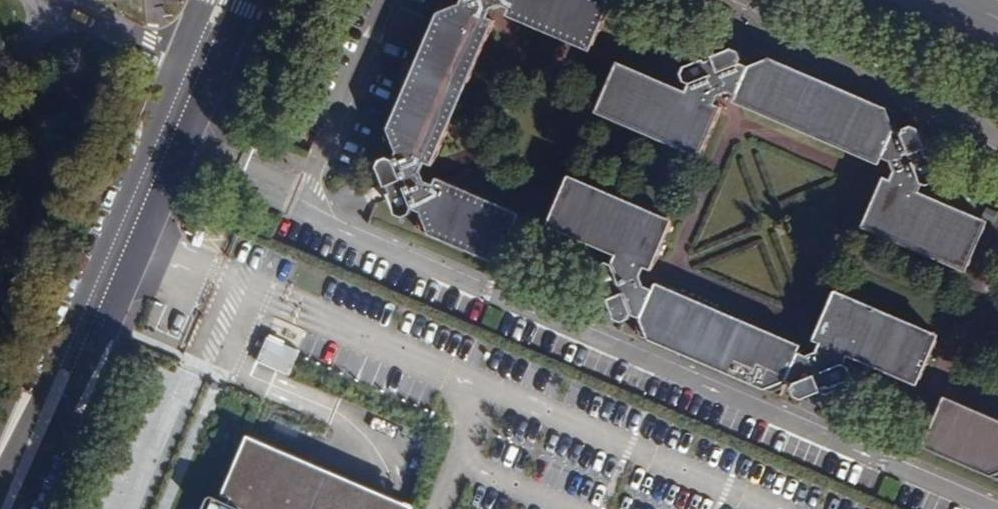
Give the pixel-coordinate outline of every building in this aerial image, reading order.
[(391,198),(397,216),(406,220),(415,216),(417,211),(423,213),(416,231),(494,265),(501,262),(521,218),(516,210),(440,177),(437,183),(429,181),(426,168),(429,161),(436,164),(498,20),(490,16),(493,8),(505,6),(513,9),(509,17),(583,50),(594,47),(612,6),(609,0),(442,0),(377,149),(397,157),(394,163),(389,160),(384,164),(381,171),(386,184),(391,198)] [(936,156),(929,139),(923,124),(916,122),(907,124),(905,129),(897,126),(904,112),(757,48),(751,62),(742,58),(744,55),(742,46),(734,43),(692,59),(687,69),(690,79),(693,81),(690,87),(629,61),(618,65),(600,106),(603,117),(697,156),(705,154),(726,108),(718,104),(722,96),(732,92),(739,95),(735,103),(882,166),(885,160),(892,162),(898,172),(894,181),(885,177),(865,222),(869,230),(959,270),(972,265),(990,223),(986,214),(924,188),(926,182),(929,184),(937,181),(942,170),(936,156)] [(934,141),(929,139),(936,156),(939,149),(934,141)] [(599,281),(603,295),(610,311),(614,323),(621,327),(626,325),(628,319),(635,323),(628,337),(785,387),(793,391),(790,396),(803,407),(847,387),(853,375),(849,368),(845,365),(848,359),(910,387),(919,382),(936,344),(931,331),(839,292),(830,296),(810,341),(817,343),(814,351),(803,356),(797,353),(801,344),(659,283),(655,289),(648,286),(643,275),(646,267),(655,271),(674,229),(670,219),(576,180),(567,183),(550,224),(553,234),(616,260),(613,266),(609,264),(604,269),(599,281)] [(610,311),(603,295),(601,301),(605,310),(610,311)] [(265,335),(256,361),(290,372),(298,347),(265,335)] [(952,395),(940,399),(921,441),(925,449),(997,480),(997,415),(952,395)] [(227,495),(248,447),(252,437),(242,433),(217,491),(227,495)] [(394,508),(397,508),(400,501),(252,437),(248,447),(394,508)] [(248,447),(227,495),(225,500),(210,493),(202,496),(197,507),(198,508),(394,508),(248,447)] [(400,501),(397,508),(409,508),(410,505),(400,501)]
